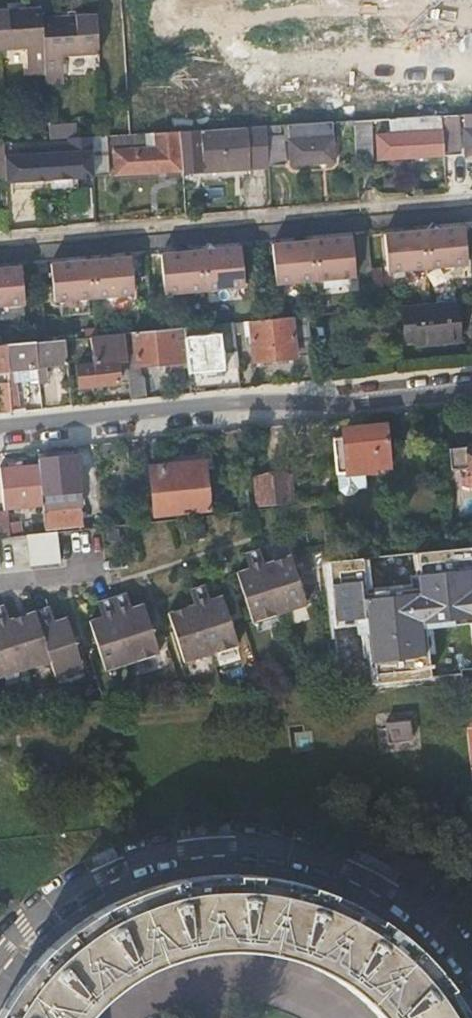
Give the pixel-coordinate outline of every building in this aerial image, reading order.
[(27,49),(28,68),(46,67),(44,18),(43,4),(0,6),(0,50),(27,49)] [(64,56),(100,53),(98,15),(44,18),(46,67),(47,76),(65,75),(64,56)] [(46,67),(28,68),(29,77),(47,76),(46,67)] [(47,76),(47,85),(65,84),(65,75),(47,76)] [(441,114),(444,154),(460,153),(459,113),(441,114)] [(380,157),(444,154),(441,114),(395,117),(395,133),(379,134),(380,157)] [(355,127),(357,158),(372,157),(371,118),(355,119),(355,127)] [(346,127),(355,127),(355,119),(346,120),(346,127)] [(333,121),(290,123),(292,163),(335,160),(333,121)] [(181,130),(183,169),(270,164),(268,124),(183,129),(181,130)] [(268,124),(270,164),(286,162),(285,133),(280,133),(280,124),(268,124)] [(117,172),(183,169),(181,130),(158,131),(159,147),(115,150),(117,172)] [(115,133),(115,150),(159,147),(158,131),(146,132),(115,133)] [(92,135),(95,174),(109,173),(107,134),(92,135)] [(5,156),(7,177),(28,176),(28,179),(55,177),(79,175),(95,174),(92,135),(69,136),(69,143),(54,144),(54,148),(21,150),(21,155),(5,156)] [(79,175),(55,177),(55,185),(80,183),(79,175)] [(464,226),(424,230),(427,267),(467,264),(464,226)] [(424,230),(384,233),(388,271),(427,267),(424,230)] [(355,276),(352,236),(312,239),(316,279),(355,276)] [(316,279),(312,239),(272,243),(276,283),(316,279)] [(241,245),(201,249),(205,289),(244,285),(241,245)] [(201,249),(161,252),(165,292),(205,289),(201,249)] [(131,255),(91,259),(94,296),(134,292),(131,255)] [(91,259),(51,262),(54,299),(94,296),(91,259)] [(0,266),(0,304),(24,302),(21,265),(0,266)] [(457,339),(453,301),(430,303),(400,306),(404,335),(416,334),(416,339),(417,343),(457,339)] [(254,359),(312,354),(308,314),(235,321),(236,334),(251,333),(254,359)] [(221,345),(236,343),(236,334),(235,321),(218,323),(219,332),(185,335),(188,367),(189,372),(223,368),(221,345)] [(129,398),(146,396),(144,380),(139,374),(138,364),(152,363),(153,370),(188,367),(185,335),(185,326),(124,332),(126,360),(128,381),(129,398)] [(78,385),(117,382),(115,361),(126,360),(124,332),(90,335),(93,362),(76,363),(78,385)] [(47,365),(67,363),(64,337),(36,340),(39,380),(48,379),(47,365)] [(29,408),(42,407),(39,380),(36,340),(5,343),(7,369),(9,385),(11,410),(21,409),(18,368),(28,367),(30,384),(26,385),(29,408)] [(117,382),(128,381),(126,360),(115,361),(117,382)] [(11,410),(9,385),(0,386),(0,411),(11,410)] [(391,460),(388,423),(347,427),(348,435),(337,436),(339,470),(366,467),(378,466),(377,462),(391,460)] [(453,467),(471,465),(471,436),(469,436),(470,445),(451,446),(453,467)] [(75,456),(39,460),(39,463),(43,496),(65,493),(66,499),(79,497),(75,456)] [(156,517),(213,512),(209,461),(152,466),(156,517)] [(0,468),(4,508),(9,508),(44,504),(43,496),(39,463),(0,468)] [(366,467),(339,470),(341,487),(348,491),(357,490),(361,485),(368,484),(366,467)] [(269,474),(271,501),(300,498),(297,472),(269,474)] [(80,505),(79,497),(66,499),(65,493),(43,496),(44,504),(44,509),(80,505)] [(45,514),(46,529),(73,526),(82,525),(80,505),(44,509),(45,514)] [(0,509),(0,534),(11,532),(9,508),(4,508),(0,509)] [(30,515),(31,530),(46,529),(45,514),(30,515)] [(11,532),(0,534),(4,570),(35,566),(31,530),(11,532)] [(453,547),(366,556),(367,584),(471,574),(471,545),(453,547)] [(252,619),(305,601),(288,551),(263,560),(259,547),(244,552),(248,566),(236,570),(252,619)] [(367,584),(340,587),(343,610),(333,611),(337,655),(348,654),(352,680),(471,668),(471,574),(367,584)] [(169,613),(187,662),(238,643),(239,642),(221,594),(211,598),(206,585),(190,591),(195,603),(169,613)] [(91,619),(108,669),(162,651),(145,602),(132,606),(128,593),(99,603),(103,615),(91,619)] [(51,658),(57,676),(85,665),(67,615),(54,620),(48,605),(9,619),(4,604),(0,605),(0,677),(51,658)] [(384,719),(386,740),(410,737),(408,716),(384,719)] [(86,1015),(91,1008),(107,993),(117,984),(131,975),(141,969),(155,962),(168,957),(181,953),(192,950),(204,948),(219,946),(235,946),(249,946),(267,948),(282,952),(293,955),(304,958),(316,964),(329,971),(341,978),(351,984),(360,992),(364,996),(370,1001),(381,1013),(385,1017),(471,1017),(466,1010),(460,999),(454,990),(446,979),(440,970),(431,960),(423,952),(415,944),(407,937),(398,930),(391,924),(382,918),(369,909),(367,908),(358,904),(346,897),(323,888),(313,885),(288,879),(280,877),(267,875),(239,873),(230,873),(209,874),(197,875),(185,877),(175,879),(162,883),(147,888),(120,899),(109,904),(95,912),(80,921),(66,932),(46,950),(29,968),(22,978),(16,986),(10,995),(0,1011),(0,1012),(0,1017),(83,1017),(86,1015)]
